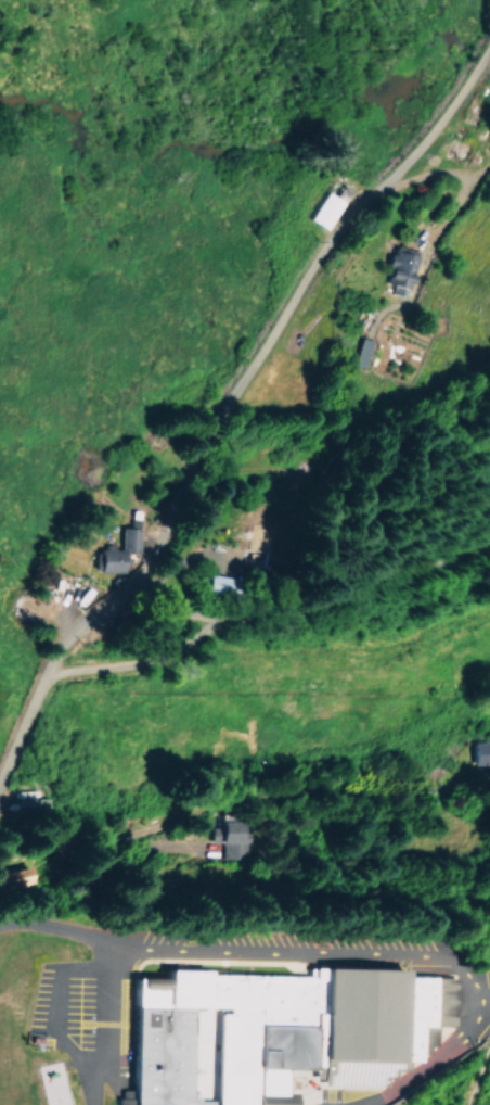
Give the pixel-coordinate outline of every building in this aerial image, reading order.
[(308,219),(325,229),(342,201),(325,191),(308,219)] [(416,252),(391,247),(384,282),(392,284),(390,291),(408,295),(416,252)] [(360,366),(368,340),(358,337),(350,363),(360,366)] [(137,528),(119,527),(119,547),(96,547),(95,571),(121,571),(121,551),(137,551),(137,528)] [(230,578),(203,573),(200,595),(226,599),(230,578)] [(471,763),(489,762),(489,740),(471,741),(471,763)] [(244,858),(245,821),(216,820),(215,842),(222,842),(221,857),(244,858)] [(128,1104),(292,1104),(292,1092),(282,1092),(282,1069),(317,1069),(317,1061),(400,1063),(400,1068),(407,1068),(407,1061),(418,1061),(418,1053),(428,1054),(428,1046),(435,1046),(436,1026),(453,1026),(454,975),(162,969),(161,978),(131,978),(128,1104)]
